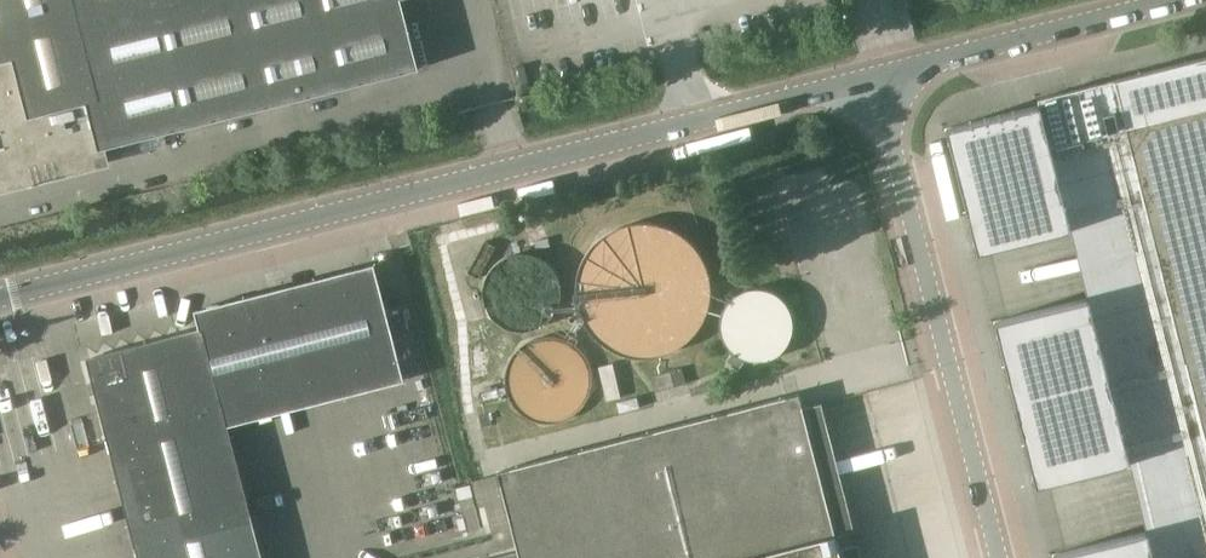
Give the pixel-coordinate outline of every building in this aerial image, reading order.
[(101,149),(418,68),(401,0),(0,0),(0,187),(14,185),(15,187),(104,163),(101,149)] [(1038,100),(1039,105),(946,129),(977,254),(1071,230),(1088,298),(994,322),(1036,487),(1130,464),(1147,532),(1053,555),(1053,557),(1205,557),(1205,57),(1038,100)] [(577,283),(576,289),(576,295),(577,301),(578,306),(580,312),(582,317),(584,323),(587,328),(590,333),(594,337),(598,341),(603,345),(608,348),(613,351),(618,354),(624,356),(629,357),(635,358),(641,359),(647,359),(652,358),(658,357),(664,356),(670,354),(675,351),(680,348),(685,345),(689,341),(694,337),(697,332),(701,328),(704,322),(706,317),(708,312),(710,306),(711,300),(712,294),(711,288),(711,282),(710,276),(708,271),(706,265),(704,260),(701,255),(698,250),(694,245),(690,241),(685,237),(680,234),(675,231),(669,228),(663,226),(657,225),(651,224),(645,223),(639,224),(633,224),(628,225),(622,227),(616,229),(611,232),(606,235),(602,238),(597,242),(593,246),(589,251),(586,256),(583,261),(581,266),(579,272),(578,277),(577,283)] [(481,290),(481,293),(481,296),(482,300),(483,303),(484,306),(485,309),(487,312),(489,315),(491,318),(493,320),(496,322),(499,324),(502,326),(505,327),(508,329),(511,329),(515,330),(518,330),(522,330),(525,330),(528,330),(532,329),(535,328),(538,326),(541,324),(544,322),(546,320),(549,318),(551,315),(553,312),(555,309),(556,306),(557,303),(558,300),(559,296),(559,293),(559,289),(559,286),(558,283),(557,279),(556,276),(555,273),(553,270),(551,267),(549,265),(546,263),(544,260),(541,258),(538,257),(535,255),(532,254),(528,253),(525,253),(522,252),(518,252),(515,253),(512,253),(508,254),(505,255),(502,257),(499,258),(496,260),(494,262),(491,265),(489,268),(487,270),(485,273),(484,276),(483,280),(482,283),(481,286),(481,290)] [(86,358),(138,557),(262,557),(228,426),(404,381),(374,264),(194,310),(198,329),(86,358)] [(721,323),(721,326),(721,329),(721,332),(722,335),(723,338),(724,341),(725,344),(727,347),(729,349),(731,351),(733,353),(735,355),(738,357),(741,359),(744,360),(747,361),(750,362),(753,362),(756,362),(759,362),(762,362),(765,361),(768,360),(771,359),(773,357),(776,356),(778,354),(781,352),(783,350),(785,347),(786,345),(788,342),(789,339),(790,336),(791,333),(791,330),(791,327),(791,324),(791,321),(790,318),(789,315),(788,313),(787,310),(785,307),(784,305),(782,302),(779,300),(777,298),(775,297),(772,295),(769,294),(766,293),(763,292),(760,292),(757,291),(754,291),(751,292),(748,292),(745,293),(742,294),(739,296),(737,297),(734,299),(732,301),(730,303),(728,306),(726,308),(724,311),(723,314),(722,317),(721,320),(721,323)] [(508,376),(508,380),(508,384),(508,387),(509,391),(510,394),(512,398),(513,401),(515,404),(517,407),(520,410),(522,412),(525,415),(528,417),(532,418),(535,420),(538,421),(542,422),(546,422),(549,422),(553,422),(556,422),(560,421),(563,420),(567,418),(570,417),(573,415),(576,412),(579,410),(581,407),(583,404),(585,401),(587,398),(588,394),(589,391),(590,387),(591,384),(591,380),(590,376),(590,373),(589,369),(588,366),(586,362),(584,359),(582,356),(580,353),(577,351),(575,348),(572,346),(568,344),(565,343),(562,341),(558,340),(555,340),(551,340),(547,340),(544,340),(540,341),(536,342),(533,343),(530,344),(527,346),(524,348),(521,351),(518,353),(516,356),(514,359),(512,363),(511,366),(510,369),(509,373),(508,376)] [(611,361),(596,365),(605,399),(620,395),(611,361)] [(790,396),(496,472),(517,552),(495,557),(836,557),(790,396)]
